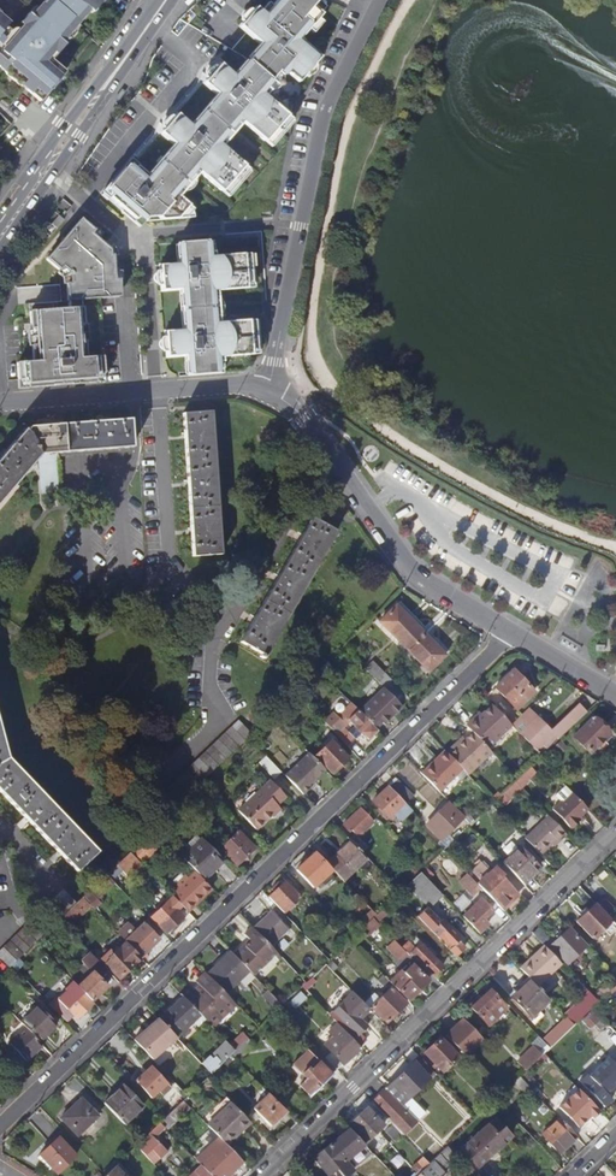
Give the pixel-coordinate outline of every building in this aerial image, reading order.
[(32,17),(28,14),(21,23),(24,25),(18,32),(13,33),(9,29),(12,26),(0,16),(0,68),(35,98),(40,102),(66,72),(48,58),(53,51),(57,54),(65,45),(61,42),(77,22),(102,0),(46,0),(32,17)] [(133,171),(127,166),(106,190),(112,195),(109,198),(128,215),(132,211),(144,222),(152,213),(161,221),(176,219),(188,206),(177,198),(182,192),(178,188),(191,175),(194,178),(199,172),(221,192),(243,167),(221,147),(224,144),(217,138),(232,120),(239,126),(242,123),(265,142),(285,117),(264,97),(268,92),(264,88),(276,74),(280,77),(285,72),(295,81),(315,56),(299,41),(317,13),(311,7),(316,0),(277,0),(265,15),(256,8),(240,27),(262,45),(234,78),(220,65),(203,84),(218,97),(192,128),(180,118),(170,128),(168,130),(166,128),(161,134),(176,147),(150,178),(137,167),(133,171)] [(80,220),(48,260),(67,278),(69,310),(30,312),(33,363),(18,364),(20,389),(104,382),(102,357),(86,359),(81,300),(119,298),(119,280),(113,281),(111,256),(111,246),(80,220)] [(179,264),(160,265),(160,273),(164,273),(164,283),(161,283),(161,291),(182,289),(184,330),(165,332),(167,357),(187,356),(188,376),(213,374),(212,363),(221,362),(221,357),(251,355),(248,322),(218,324),(218,319),(212,320),(210,296),(216,296),(216,291),(245,289),(243,256),(214,259),(213,254),(204,254),(203,242),(178,244),(179,264)] [(211,411),(183,413),(194,555),(222,553),(211,411)] [(131,447),(130,419),(24,427),(0,456),(0,501),(40,455),(131,447)] [(312,517),(239,643),(264,657),(337,532),(312,517)] [(408,650),(424,634),(404,614),(388,630),(408,650)] [(424,634),(408,650),(428,671),(444,655),(424,634)] [(365,669),(376,681),(383,674),(372,662),(365,669)] [(517,709),(534,692),(513,670),(496,687),(508,700),(517,709)] [(376,681),(383,688),(386,691),(393,683),(383,674),(376,681)] [(304,683),(296,691),(302,698),(311,690),(304,683)] [(359,711),(375,727),(380,723),(382,726),(400,707),(386,691),(383,688),(359,711)] [(346,724),(349,721),(367,740),(377,730),(375,727),(359,711),(351,703),(342,713),(339,716),(346,724)] [(512,724),(492,704),(481,715),(482,717),(477,721),(474,718),(467,724),(489,747),(512,724)] [(559,739),(587,712),(579,704),(567,716),(566,715),(553,728),(546,720),(543,723),(537,717),(520,733),(537,751),(544,744),(547,746),(556,737),(559,739)] [(512,724),(520,733),(537,717),(528,708),(512,724)] [(347,725),(346,724),(339,716),(334,712),(324,721),(336,734),(347,725)] [(300,713),(291,721),(299,730),(308,722),(300,713)] [(604,739),(610,732),(594,717),(574,736),(590,752),(593,749),(598,754),(609,744),(604,739)] [(161,798),(175,810),(250,735),(239,722),(161,798)] [(466,726),(472,732),(488,748),(489,747),(467,724),(466,726)] [(447,753),(462,768),(468,774),(491,752),(488,748),(472,732),(465,739),(462,737),(454,744),(455,746),(447,753)] [(331,741),(315,756),(332,773),(348,758),(331,741)] [(0,742),(0,795),(73,870),(95,851),(4,757),(0,742)] [(421,773),(439,791),(462,768),(447,753),(445,750),(437,757),(438,758),(434,762),(433,761),(421,773)] [(308,752),(285,775),(287,777),(303,793),(311,786),(308,784),(325,769),(308,752)] [(530,767),(519,778),(518,779),(516,781),(520,785),(534,771),(530,767)] [(239,810),(258,828),(279,807),(277,804),(287,796),(270,779),(239,810)] [(389,786),(406,803),(413,796),(396,779),(389,786)] [(143,780),(130,792),(143,805),(156,793),(143,780)] [(406,803),(389,786),(374,801),(390,818),(395,814),(401,819),(412,809),(406,803)] [(588,809),(572,792),(554,809),(572,829),(580,822),(582,823),(586,819),(582,815),(588,809)] [(464,817),(449,801),(427,824),(442,838),(464,817)] [(343,825),(350,832),(358,823),(361,826),(365,830),(373,821),(361,808),(343,825)] [(525,838),(541,855),(557,840),(559,842),(567,834),(548,815),(525,838)] [(346,836),(351,841),(361,852),(368,845),(355,832),(361,826),(358,823),(350,832),(346,836)] [(238,831),(221,848),(237,864),(254,848),(238,831)] [(148,835),(130,852),(141,863),(158,846),(148,835)] [(183,858),(204,879),(221,861),(200,841),(183,858)] [(367,857),(361,852),(351,841),(328,864),(333,869),(344,880),(367,857)] [(504,863),(523,883),(539,867),(520,848),(504,863)] [(333,869),(328,864),(316,852),(297,870),(301,875),(297,879),(301,883),(305,879),(314,887),(333,869)] [(418,864),(424,869),(434,860),(428,854),(416,862),(418,864)] [(422,871),(428,879),(445,862),(438,855),(434,860),(424,869),(422,871)] [(469,874),(478,884),(491,872),(481,862),(469,874)] [(478,884),(487,893),(497,904),(502,910),(518,895),(501,877),(503,875),(496,867),(491,872),(478,884)] [(442,894),(428,879),(422,871),(409,884),(428,906),(442,894)] [(177,885),(180,888),(196,904),(211,890),(195,873),(188,880),(185,877),(177,885)] [(107,874),(83,897),(89,903),(113,881),(107,874)] [(269,897),(284,912),(301,896),(286,881),(269,897)] [(172,895),(188,912),(196,904),(180,888),(172,895)] [(57,922),(59,920),(60,918),(76,903),(64,890),(44,909),(57,922)] [(497,904),(487,893),(481,899),(491,910),(497,904)] [(83,897),(76,903),(60,918),(59,920),(72,933),(76,928),(71,922),(89,903),(83,897)] [(596,903),(606,914),(613,907),(602,897),(596,903)] [(463,916),(479,933),(488,924),(483,918),(491,910),(481,899),(463,916)] [(144,913),(131,900),(125,906),(138,919),(144,913)] [(183,917),(169,902),(153,919),(167,933),(183,917)] [(612,919),(606,914),(596,903),(576,922),(593,938),(608,923),(612,919)] [(368,923),(374,917),(378,914),(372,908),(362,917),(368,923)] [(431,929),(456,956),(457,957),(465,948),(457,939),(460,936),(444,919),(440,923),(427,909),(419,916),(420,917),(431,929)] [(253,928),(271,946),(288,928),(270,911),(253,928)] [(374,917),(379,923),(383,918),(378,913),(378,914),(374,917)] [(379,923),(374,917),(368,923),(362,928),(369,935),(380,924),(379,923)] [(125,941),(126,941),(134,950),(136,946),(144,955),(160,939),(144,922),(125,941)] [(12,965),(22,954),(35,942),(42,936),(29,923),(0,952),(0,958),(10,967),(12,965)] [(249,970),(254,975),(278,953),(271,946),(253,928),(252,926),(245,933),(252,940),(247,945),(245,943),(233,955),(249,970)] [(538,926),(532,932),(543,944),(550,937),(538,926)] [(587,945),(569,927),(550,945),(568,963),(587,945)] [(400,945),(395,940),(388,947),(398,958),(405,951),(400,945)] [(400,945),(405,951),(410,955),(412,953),(411,952),(415,949),(406,940),(400,945)] [(134,950),(126,941),(114,954),(111,952),(102,961),(120,978),(142,958),(134,950)] [(412,953),(434,975),(443,966),(420,944),(415,949),(411,952),(412,953)] [(561,963),(546,947),(533,961),(531,958),(520,969),(528,976),(537,986),(561,963)] [(249,970),(233,955),(231,952),(208,974),(226,993),(249,970)] [(70,978),(78,986),(93,972),(97,977),(106,968),(91,953),(80,964),(82,966),(70,978)] [(408,1000),(409,1000),(428,981),(412,964),(404,972),(401,970),(390,981),(408,1000)] [(78,986),(81,990),(92,1001),(107,986),(97,977),(93,972),(78,986)] [(208,974),(205,972),(195,980),(199,984),(193,989),(188,984),(179,992),(180,994),(200,1014),(205,1019),(205,1020),(229,997),(226,993),(208,974)] [(382,975),(377,980),(382,985),(387,980),(382,975)] [(549,998),(537,986),(528,976),(509,995),(531,1017),(549,998)] [(310,988),(316,981),(313,978),(306,984),(310,988)] [(607,993),(612,989),(607,983),(597,991),(603,997),(607,993)] [(607,993),(612,999),(615,995),(615,985),(612,989),(607,993)] [(589,992),(584,987),(579,993),(583,998),(589,992)] [(391,988),(380,999),(372,1007),(387,1022),(406,1003),(391,988)] [(488,1024),(506,1007),(490,989),(471,1007),(488,1024)] [(92,1001),(81,990),(73,997),(67,990),(58,999),(77,1019),(94,1003),(92,1001)] [(329,1015),(338,1024),(359,1046),(366,1040),(361,1033),(367,1027),(360,1019),(370,1009),(364,1003),(354,992),(329,1015)] [(574,1024),(592,1007),(594,1005),(598,1002),(589,992),(583,998),(585,1000),(572,1013),(569,1011),(565,1015),(566,1016),(574,1024)] [(364,1003),(370,1009),(372,1007),(380,999),(375,993),(364,1003)] [(200,1014),(180,994),(157,1016),(160,1019),(177,1037),(193,1022),(197,1026),(205,1019),(200,1014)] [(23,1023),(27,1027),(40,1040),(57,1023),(39,1005),(23,1023)] [(546,1056),(548,1058),(554,1064),(602,1017),(594,1009),(546,1056)] [(551,1047),(574,1024),(566,1016),(543,1038),(551,1047)] [(177,1037),(160,1019),(153,1026),(149,1030),(147,1028),(134,1040),(153,1060),(177,1037)] [(446,1036),(466,1057),(482,1041),(462,1020),(446,1036)] [(359,1046),(338,1024),(329,1032),(333,1037),(325,1045),(331,1052),(343,1064),(362,1048),(359,1046)] [(43,1044),(40,1040),(27,1027),(11,1043),(27,1060),(43,1044)] [(235,1050),(248,1038),(242,1033),(230,1045),(235,1050)] [(458,1056),(453,1051),(447,1046),(440,1037),(424,1053),(434,1063),(437,1066),(438,1068),(442,1072),(458,1056)] [(211,1073),(218,1067),(231,1055),(235,1050),(230,1045),(226,1041),(202,1063),(211,1073)] [(528,1070),(544,1054),(536,1045),(520,1061),(528,1070)] [(310,1095),(332,1075),(320,1063),(308,1051),(303,1056),(293,1065),(307,1078),(301,1085),(310,1095)] [(325,1057),(337,1069),(343,1064),(331,1052),(325,1057)] [(546,1056),(544,1054),(528,1070),(520,1077),(523,1081),(529,1075),(548,1058),(546,1056)] [(435,1072),(420,1056),(414,1062),(429,1078),(435,1072)] [(337,1069),(325,1057),(320,1063),(332,1075),(337,1069)] [(615,1084),(615,1065),(609,1057),(589,1076),(601,1089),(606,1093),(615,1084)] [(371,1103),(402,1135),(422,1116),(406,1100),(429,1078),(414,1062),(371,1103)] [(165,1092),(173,1084),(151,1064),(136,1081),(153,1097),(161,1088),(165,1092)] [(207,1077),(213,1084),(224,1073),(218,1067),(211,1073),(207,1077)] [(523,1081),(529,1087),(535,1081),(529,1075),(523,1081)] [(213,1084),(207,1077),(188,1096),(195,1103),(214,1084),(213,1084)] [(529,1087),(523,1081),(520,1077),(517,1079),(515,1082),(524,1091),(529,1087)] [(105,1103),(125,1124),(143,1106),(123,1086),(105,1103)] [(285,1110),(269,1094),(254,1109),(270,1125),(285,1110)] [(78,1135),(98,1116),(82,1098),(61,1118),(78,1135)] [(160,1122),(165,1128),(167,1130),(191,1107),(184,1100),(174,1109),(165,1118),(160,1122)] [(220,1137),(227,1145),(243,1129),(240,1126),(247,1119),(231,1102),(207,1125),(220,1137)] [(600,1112),(591,1103),(572,1121),(581,1130),(600,1112)] [(366,1142),(383,1125),(367,1108),(349,1124),(366,1142)] [(559,1118),(563,1122),(569,1117),(564,1112),(559,1118)] [(577,1137),(575,1135),(567,1126),(563,1122),(559,1118),(542,1135),(559,1153),(577,1137)] [(494,1119),(487,1126),(476,1136),(461,1150),(478,1167),(510,1136),(494,1119)] [(472,1132),(476,1136),(487,1126),(483,1121),(472,1132)] [(567,1126),(575,1135),(581,1130),(572,1121),(567,1126)] [(165,1128),(160,1122),(150,1132),(151,1134),(155,1138),(165,1128)] [(349,1128),(314,1158),(328,1175),(336,1168),(343,1175),(346,1175),(353,1170),(345,1161),(365,1145),(349,1128)] [(138,1147),(153,1163),(159,1157),(161,1158),(168,1151),(155,1138),(151,1134),(138,1147)] [(212,1175),(230,1175),(244,1163),(227,1145),(220,1137),(196,1160),(201,1165),(212,1175)] [(58,1173),(76,1155),(59,1138),(41,1155),(58,1173)] [(438,1156),(430,1164),(429,1165),(438,1174),(452,1160),(444,1150),(438,1156)] [(425,1169),(429,1165),(430,1164),(423,1156),(418,1161),(425,1169)] [(201,1165),(190,1175),(212,1175),(201,1165)] [(424,1170),(430,1175),(440,1175),(438,1174),(429,1165),(425,1169),(424,1170)] [(115,1166),(106,1175),(105,1175),(125,1175),(115,1166)]
